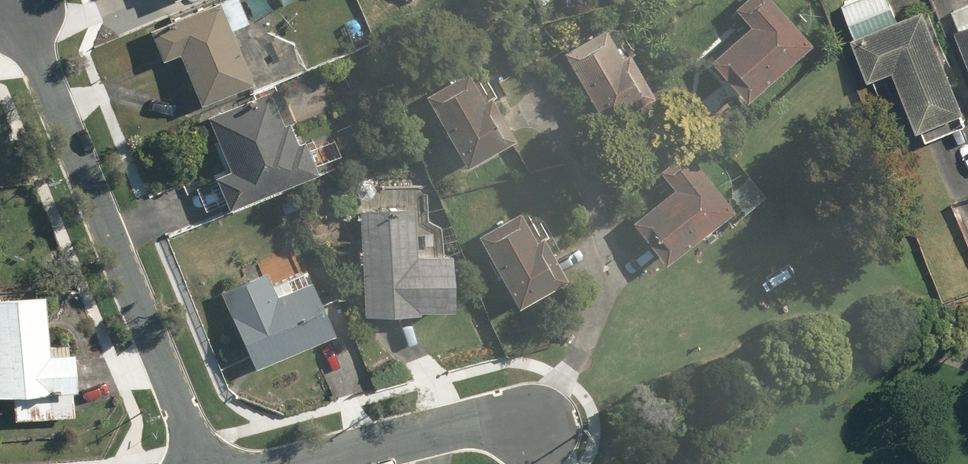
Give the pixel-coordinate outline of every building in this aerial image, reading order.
[(148,31),(161,61),(177,54),(198,106),(253,83),(231,29),(246,23),(237,0),(224,0),(148,31)] [(768,0),(740,0),(731,8),(747,26),(715,53),(747,91),(804,43),(768,0)] [(924,7),(913,12),(908,0),(857,0),(841,6),(870,83),(895,74),(915,130),(963,113),(924,7)] [(955,10),(961,28),(955,30),(967,64),(967,4),(955,10)] [(602,26),(562,49),(601,114),(645,88),(625,54),(620,56),(602,26)] [(469,78),(428,101),(464,165),(510,140),(487,100),(483,102),(469,78)] [(223,170),(211,175),(213,180),(195,188),(206,216),(313,173),(289,115),(274,121),(264,96),(203,120),(223,170)] [(663,263),(731,209),(684,150),(658,170),(673,188),(630,222),(663,263)] [(383,195),(374,195),(374,180),(357,181),(358,195),(360,315),(415,314),(415,309),(450,309),(449,253),(441,254),(440,223),(427,223),(426,185),(383,185),(383,195)] [(520,204),(474,231),(520,308),(565,281),(520,204)] [(263,270),(219,290),(255,370),(335,334),(311,279),(274,295),(263,270)] [(0,299),(0,397),(12,396),(13,422),(72,419),(68,352),(46,353),(42,296),(0,299)]
